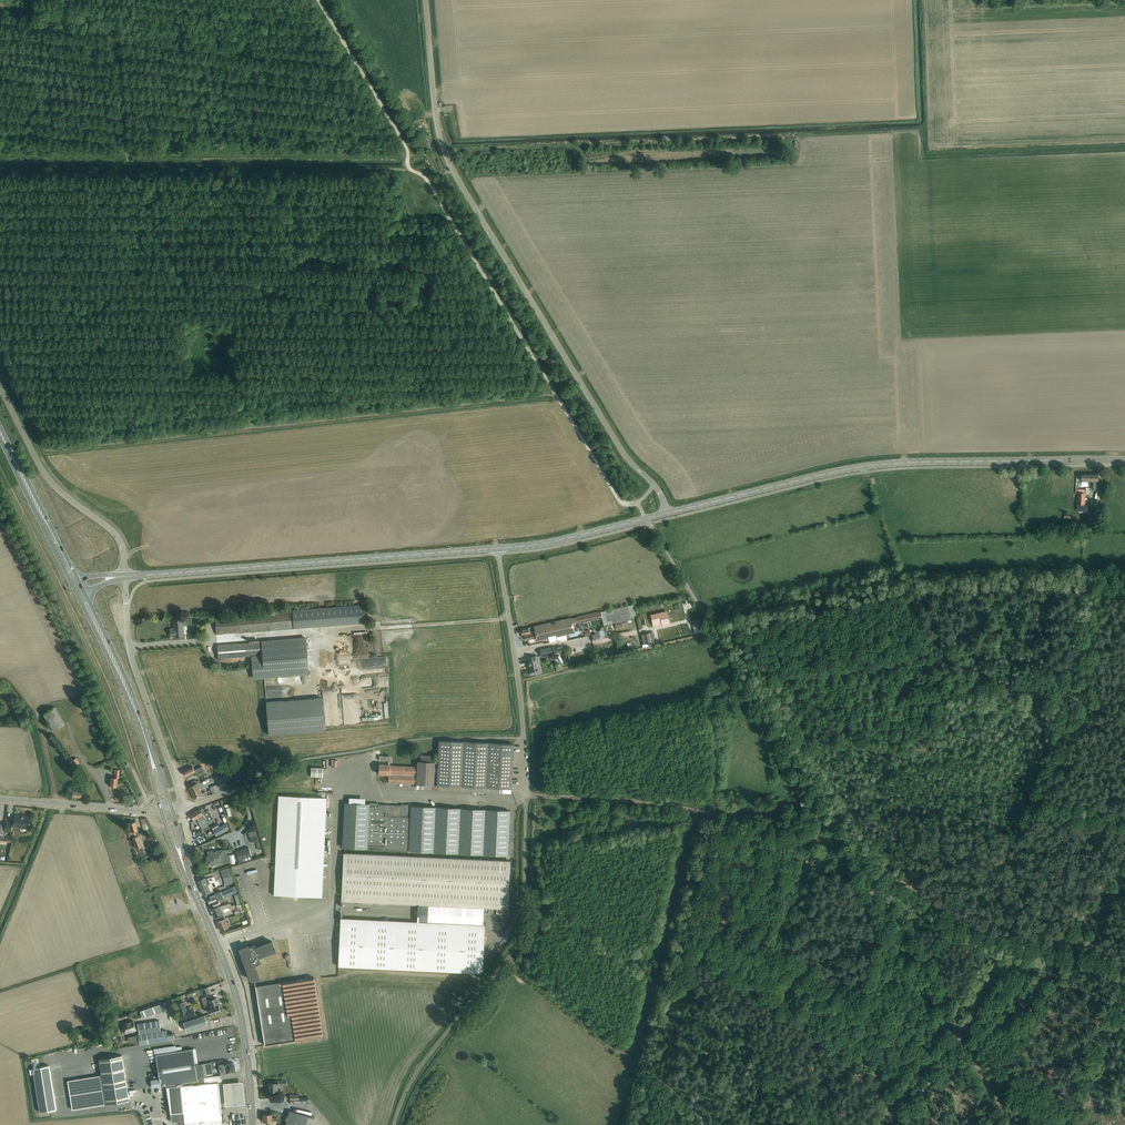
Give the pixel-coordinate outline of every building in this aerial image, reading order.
[(1093,487),(1093,491),(1098,491),(1098,487),(1098,474),(1082,473),(1082,481),(1094,481),(1093,487)] [(1085,505),(1085,493),(1078,493),(1077,504),(1085,505)] [(365,621),(364,603),(293,609),(293,611),(215,617),(216,634),(338,623),(365,621)] [(630,616),(635,615),(633,605),(601,612),(603,625),(614,623),(622,621),(631,619),(630,616)] [(601,618),(600,612),(577,617),(578,623),(601,618)] [(659,614),(651,615),(653,622),(661,620),(662,624),(666,623),(669,623),(668,616),(667,612),(659,614)] [(570,619),(533,627),(535,638),(535,639),(536,639),(536,641),(548,639),(549,643),(559,640),(560,642),(567,640),(566,635),(575,633),(573,624),(572,618),(570,619)] [(175,636),(183,635),(182,619),(172,620),(173,628),(170,628),(170,636),(175,635),(175,636)] [(535,638),(533,627),(521,629),(522,635),(524,635),(525,641),(529,640),(529,642),(534,641),(534,639),(535,638)] [(604,629),(595,631),(597,637),(605,636),(604,629)] [(643,634),(642,634),(642,637),(643,639),(644,644),(645,644),(646,644),(647,644),(651,643),(656,642),(655,638),(655,637),(650,638),(649,635),(649,633),(646,633),(644,634),(643,634)] [(309,673),(306,637),(261,641),(217,644),(218,657),(251,655),(252,667),(253,678),(264,677),(309,673)] [(541,657),(553,654),(551,647),(540,650),(541,657)] [(537,655),(527,658),(531,672),(540,670),(539,665),(537,655)] [(324,731),(322,698),(300,699),(266,702),(269,735),(324,731)] [(357,698),(346,699),(346,712),(357,711),(357,698)] [(55,731),(66,724),(55,707),(44,715),(55,731)] [(511,789),(513,744),(439,740),(437,768),(437,785),(511,789)] [(389,760),(389,756),(379,756),(380,751),(377,751),(376,756),(379,756),(379,760),(388,761),(388,765),(379,765),(379,774),(389,774),(389,765),(390,760),(389,760)] [(389,774),(388,783),(416,784),(416,783),(434,785),(437,785),(437,768),(434,768),(435,762),(432,762),(432,756),(421,755),(420,761),(417,761),(417,766),(389,765),(389,774)] [(76,767),(80,764),(76,758),(72,761),(76,767)] [(197,777),(205,773),(202,766),(194,770),(193,766),(184,771),(186,776),(195,772),(197,777)] [(323,768),(311,767),(311,776),(323,777),(323,768)] [(119,778),(120,770),(115,769),(114,773),(116,773),(115,777),(112,777),(111,786),(117,787),(118,778),(119,778)] [(197,783),(190,786),(196,800),(207,795),(205,792),(204,792),(204,793),(202,794),(197,783)] [(217,784),(210,787),(213,794),(219,791),(217,784)] [(318,897),(322,797),(278,795),(274,895),(318,897)] [(344,803),(342,847),(408,850),(424,851),(508,855),(510,811),(344,803)] [(199,809),(190,814),(193,820),(196,818),(202,828),(208,825),(206,822),(213,819),(208,810),(205,812),(203,813),(201,809),(200,808),(199,809)] [(30,827),(31,817),(25,816),(25,817),(20,816),(15,815),(14,823),(13,823),(13,826),(16,826),(16,827),(21,828),(22,826),(30,827)] [(130,826),(129,827),(130,832),(132,832),(135,838),(133,838),(137,849),(138,849),(142,847),(143,847),(139,836),(141,835),(139,830),(138,830),(136,822),(129,823),(130,826)] [(226,822),(219,826),(217,823),(211,827),(216,836),(229,828),(226,822)] [(0,824),(0,841),(11,842),(11,838),(4,837),(4,835),(5,825),(0,824)] [(248,833),(251,844),(259,841),(256,831),(248,833)] [(248,847),(236,851),(239,860),(240,863),(244,861),(251,858),(251,856),(252,855),(248,847)] [(208,857),(207,857),(208,865),(228,863),(230,862),(229,854),(227,855),(226,850),(208,852),(208,857)] [(508,905),(510,861),(424,857),(408,856),(344,853),(342,897),(508,905)] [(220,870),(221,871),(225,885),(235,881),(230,867),(220,870)] [(204,878),(198,881),(201,886),(204,894),(205,893),(210,891),(208,885),(210,884),(209,881),(207,878),(205,879),(204,878)] [(210,891),(205,893),(209,903),(212,902),(214,906),(220,903),(219,900),(224,898),(235,893),(233,887),(221,892),(221,891),(215,894),(213,890),(212,890),(210,891)] [(224,910),(224,908),(227,907),(227,908),(231,907),(231,905),(230,903),(219,906),(211,908),(210,908),(212,913),(214,917),(215,917),(224,914),(222,910),(224,910)] [(235,915),(239,914),(238,914),(245,912),(243,905),(237,905),(238,910),(234,910),(235,915)] [(485,925),(340,918),(338,967),(483,974),(485,925)] [(225,919),(217,922),(221,930),(229,927),(225,919)] [(253,980),(260,979),(255,966),(262,963),(260,958),(276,953),(272,942),(256,947),(256,945),(255,945),(249,947),(248,946),(240,949),(250,978),(253,980)] [(294,980),(256,986),(265,1045),(322,1036),(323,1035),(314,977),(294,980)] [(208,987),(200,989),(201,995),(210,992),(208,987)] [(208,995),(202,998),(204,1005),(208,1004),(210,1003),(212,1007),(209,1008),(211,1014),(221,1010),(217,997),(212,999),(212,996),(209,997),(208,995)] [(166,1002),(160,1004),(163,1012),(169,1010),(166,1002)] [(142,1017),(153,1013),(151,1006),(140,1010),(142,1017)] [(182,1010),(183,1017),(196,1015),(195,1008),(182,1010)] [(187,1031),(208,1024),(205,1014),(184,1021),(187,1031)] [(138,1035),(133,1036),(134,1042),(134,1044),(139,1043),(140,1045),(175,1039),(174,1032),(167,1034),(167,1030),(161,1031),(159,1020),(138,1023),(140,1035),(138,1035)] [(134,1021),(123,1024),(126,1033),(137,1030),(134,1021)] [(194,1055),(193,1049),(192,1049),(185,1050),(178,1051),(177,1051),(176,1049),(176,1046),(175,1046),(163,1048),(154,1049),(155,1053),(155,1055),(156,1055),(156,1056),(156,1057),(158,1067),(158,1070),(159,1074),(160,1078),(159,1078),(155,1079),(151,1080),(151,1084),(152,1087),(163,1086),(166,1085),(187,1082),(187,1085),(191,1084),(204,1083),(204,1079),(204,1077),(213,1076),(211,1062),(203,1063),(202,1063),(196,1064),(195,1064),(194,1055)] [(122,1055),(111,1057),(99,1059),(100,1067),(101,1075),(106,1104),(121,1102),(129,1100),(128,1090),(122,1055)] [(231,1072),(236,1071),(234,1063),(231,1063),(230,1061),(226,1062),(226,1064),(219,1065),(221,1075),(226,1074),(226,1073),(232,1072),(231,1072)] [(49,1066),(33,1068),(40,1112),(56,1109),(49,1066)] [(106,1104),(101,1075),(81,1078),(68,1080),(68,1081),(70,1093),(72,1109),(72,1110),(73,1109),(74,1109),(91,1106),(106,1104)] [(166,1085),(167,1093),(169,1102),(170,1108),(170,1114),(171,1117),(171,1119),(175,1119),(181,1118),(180,1112),(181,1112),(183,1112),(184,1114),(185,1124),(223,1124),(223,1122),(222,1114),(222,1110),(223,1110),(225,1110),(225,1108),(223,1109),(221,1109),(220,1099),(220,1094),(220,1093),(219,1082),(221,1082),(221,1081),(222,1081),(222,1078),(221,1078),(221,1075),(213,1076),(204,1077),(204,1079),(204,1083),(191,1084),(187,1085),(187,1082),(166,1085)] [(245,1102),(243,1080),(224,1082),(226,1104),(245,1102)] [(277,1085),(287,1085),(286,1080),(274,1081),(274,1083),(269,1083),(270,1091),(278,1090),(277,1085)] [(318,1123),(313,1122),(315,1117),(290,1111),(286,1124),(317,1124),(318,1123)] [(268,1123),(277,1122),(277,1117),(272,1117),(272,1114),(263,1114),(263,1122),(268,1121),(268,1123)]
